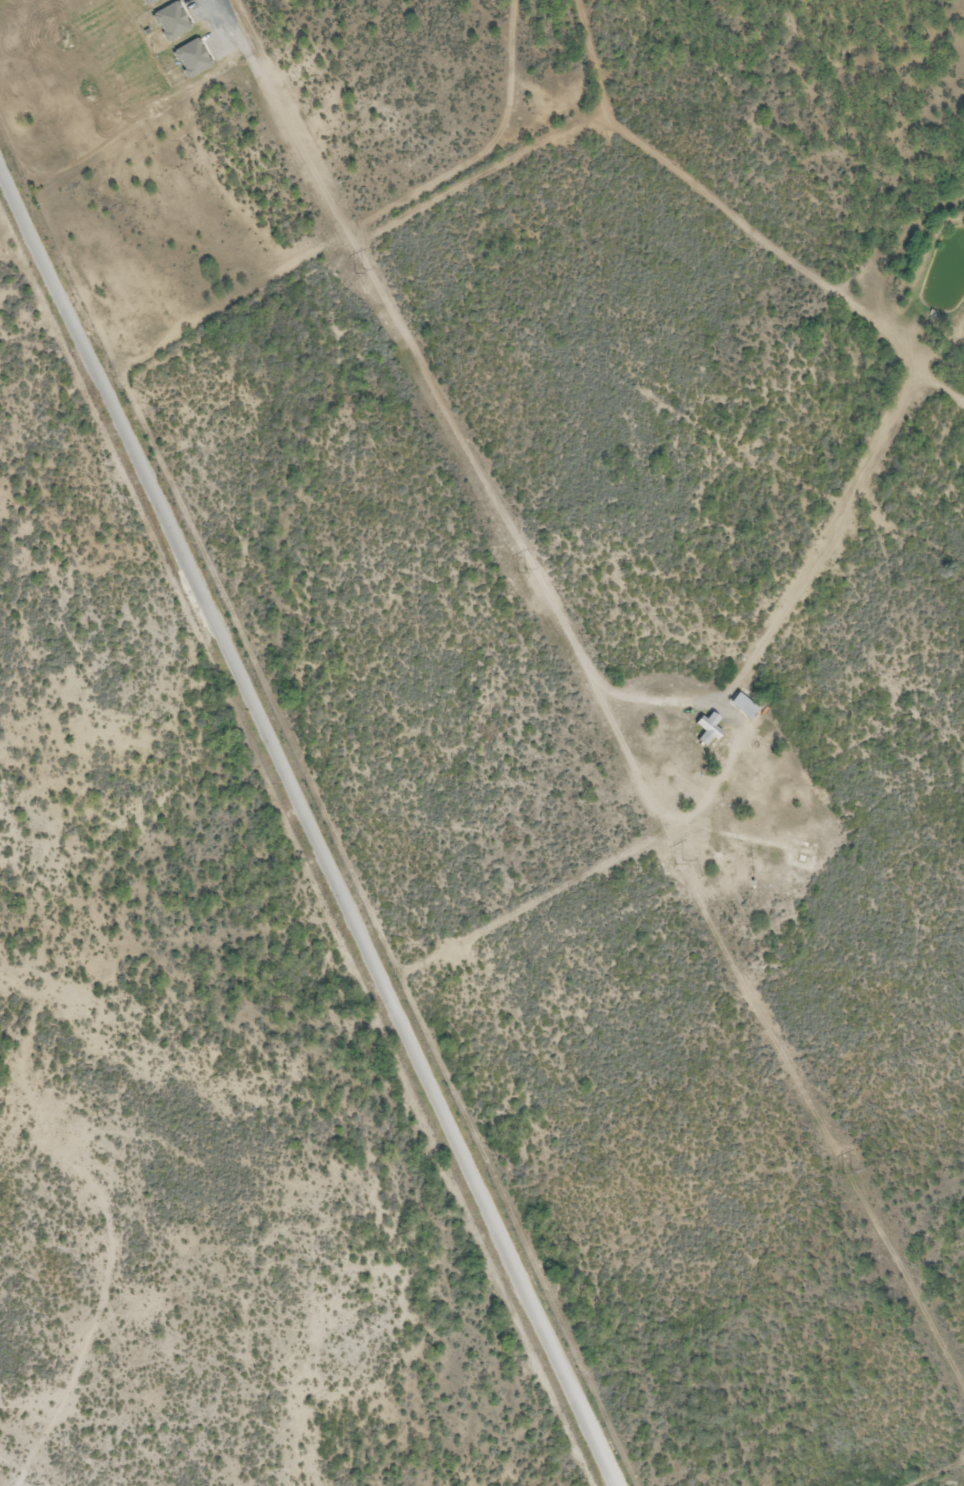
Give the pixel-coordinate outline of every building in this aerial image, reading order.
[(736,712),(747,721),(756,710),(745,701),(736,712)] [(718,720),(710,714),(703,722),(700,719),(694,726),(702,733),(694,742),(704,750),(718,733),(712,727),(718,720)]
